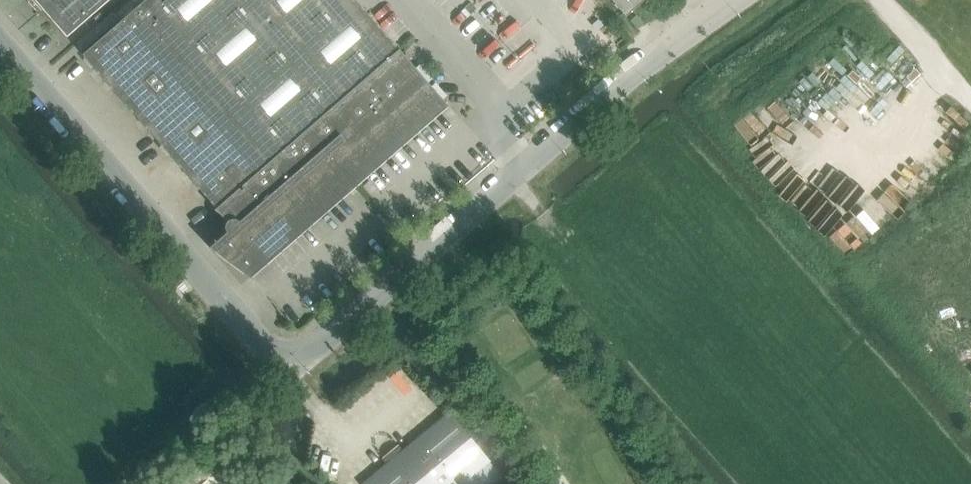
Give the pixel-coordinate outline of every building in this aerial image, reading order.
[(107,0),(35,0),(66,36),(107,0)] [(398,48),(356,0),(145,0),(143,2),(82,54),(216,207),(214,209),(217,210),(219,212),(221,213),(222,216),(224,218),(225,220),(225,223),(225,226),(225,228),(224,231),(223,233),(221,235),(219,237),(217,239),(215,240),(212,241),(214,242),(209,247),(250,278),(448,105),(398,48)] [(642,0),(612,0),(625,15),(642,0)] [(366,483),(496,483),(503,478),(489,461),(450,414),(366,483)]
